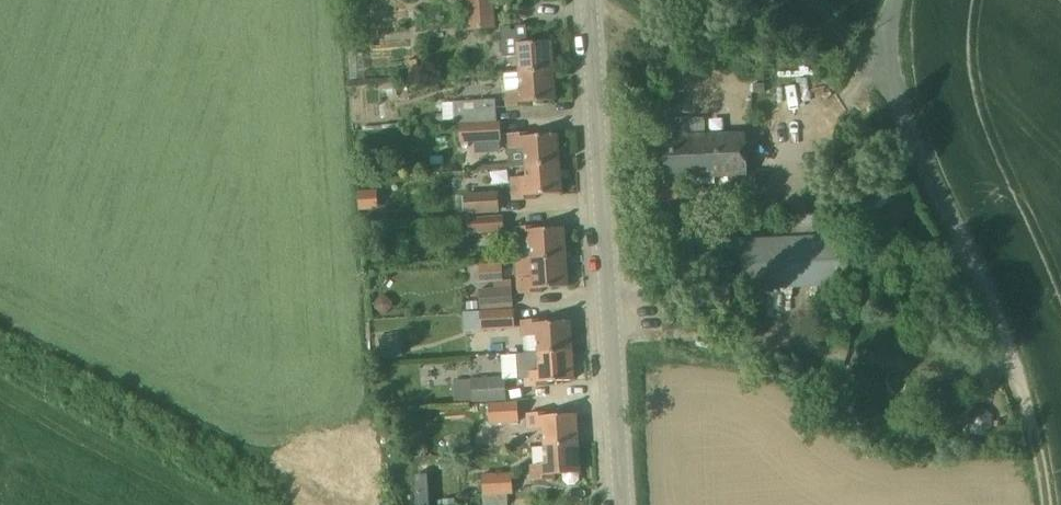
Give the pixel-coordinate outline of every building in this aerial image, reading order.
[(497,29),(495,0),(467,0),(469,31),(497,29)] [(521,72),(554,70),(552,40),(523,42),(519,42),(514,43),(514,39),(502,40),(504,57),(520,55),(521,72)] [(409,76),(419,75),(418,60),(407,59),(409,76)] [(554,70),(521,72),(521,73),(506,74),(508,106),(531,105),(531,101),(556,100),(554,70)] [(462,123),(498,121),(496,100),(454,101),(454,124),(462,124),(462,123)] [(706,136),(688,136),(688,120),(687,119),(664,120),(667,179),(748,176),(747,134),(706,136)] [(706,119),(688,120),(688,136),(706,136),(706,119)] [(462,123),(462,124),(463,143),(502,141),(501,121),(498,122),(498,121),(462,123)] [(527,161),(559,158),(558,134),(525,136),(521,136),(521,132),(509,133),(512,162),(527,161)] [(527,161),(512,162),(512,167),(527,166),(528,176),(512,177),(514,200),(537,199),(536,195),(562,193),(559,158),(527,161)] [(360,211),(379,210),(378,190),(359,191),(360,211)] [(466,214),(501,212),(498,191),(465,194),(466,214)] [(831,215),(811,216),(812,240),(832,239),(831,215)] [(470,234),(506,231),(505,216),(469,218),(470,234)] [(533,260),(566,257),(564,227),(531,229),(527,230),(527,226),(515,226),(518,261),(533,260)] [(812,240),(745,243),(747,288),(836,283),(834,239),(832,239),(812,240)] [(533,260),(518,261),(520,293),(543,291),(543,287),(568,286),(566,257),(533,260)] [(481,310),(515,308),(513,286),(480,289),(481,310)] [(380,297),(375,303),(376,309),(381,314),(388,313),(392,308),(392,301),(386,297),(380,297)] [(515,308),(481,310),(481,312),(464,313),(465,331),(482,330),(516,329),(515,308)] [(539,353),(572,351),(570,321),(537,323),(533,323),(533,319),(522,320),(523,336),(538,334),(539,351),(539,353)] [(384,360),(404,356),(399,332),(379,335),(384,360)] [(539,353),(539,351),(517,353),(519,379),(526,379),(526,387),(549,385),(549,382),(575,380),(572,351),(539,353)] [(474,403),(507,401),(506,377),(472,379),(474,403)] [(490,424),(519,422),(518,401),(489,403),(490,424)] [(546,446),(579,444),(577,414),(544,416),(539,416),(539,412),(528,413),(529,427),(544,426),(546,446)] [(579,444),(546,446),(547,463),(531,464),(532,480),(556,478),(556,474),(564,474),(565,480),(569,484),(576,484),(580,479),(580,473),(581,473),(579,444)] [(483,497),(508,495),(508,494),(514,494),(512,472),(482,473),(483,497)]
